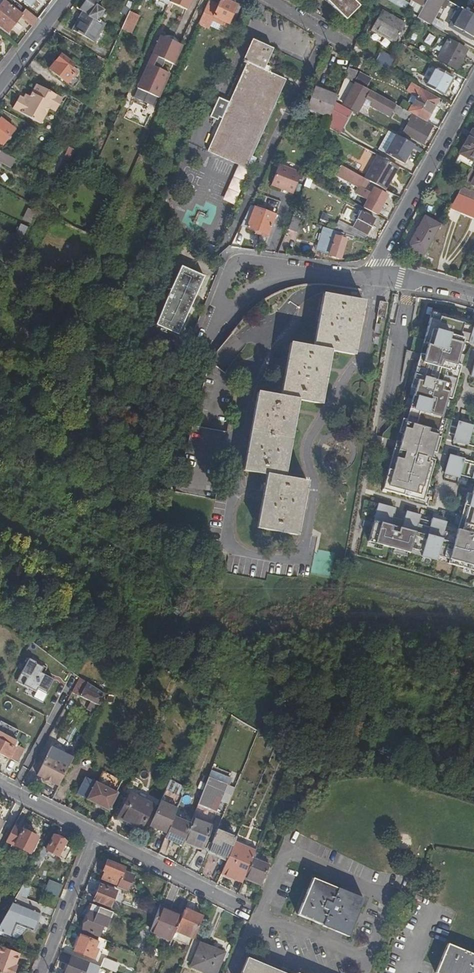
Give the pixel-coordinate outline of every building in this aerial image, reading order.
[(78,10),(82,12),(80,15),(81,16),(79,20),(77,19),(71,30),(94,43),(104,24),(97,20),(103,11),(95,6),(99,0),(85,0),(78,10)] [(170,0),(156,0),(153,6),(165,11),(170,0)] [(198,25),(208,29),(213,18),(220,21),(219,24),(227,28),(236,6),(223,0),(221,0),(218,6),(208,2),(198,25)] [(351,0),(325,0),(346,21),(359,8),(351,0)] [(423,8),(427,0),(408,0),(423,8)] [(427,0),(423,8),(417,18),(423,21),(430,26),(444,0),(427,0)] [(38,20),(25,10),(21,15),(4,2),(0,7),(0,28),(8,34),(20,17),(32,27),(38,20)] [(130,10),(123,6),(121,10),(128,14),(130,10)] [(462,9),(454,21),(457,22),(463,10),(462,9)] [(135,12),(130,10),(128,14),(124,22),(123,25),(128,27),(135,12)] [(463,10),(457,22),(454,21),(452,25),(453,27),(471,37),(473,32),(473,16),(463,10)] [(405,25),(381,11),(371,30),(395,44),(405,25)] [(419,27),(423,21),(417,18),(414,24),(419,27)] [(229,34),(232,36),(237,25),(234,24),(229,34)] [(427,34),(423,43),(430,45),(433,36),(427,34)] [(164,61),(173,65),(182,46),(181,46),(161,38),(160,38),(152,57),(156,59),(152,68),(150,68),(148,69),(147,70),(147,71),(147,74),(149,75),(144,73),(137,89),(159,99),(169,74),(160,70),(162,68),(163,66),(164,63),(164,61)] [(207,152),(220,158),(247,97),(264,57),(268,47),(252,40),(242,61),(243,61),(243,63),(246,64),(229,102),(221,119),(207,152)] [(466,50),(449,41),(439,60),(449,65),(450,63),(457,67),(466,50)] [(247,97),(220,158),(246,169),(285,80),(263,70),(272,49),(268,47),(264,57),(247,97)] [(409,53),(401,48),(397,54),(405,59),(409,53)] [(395,59),(381,52),(379,57),(392,64),(395,59)] [(72,67),(74,65),(61,55),(49,70),(67,84),(73,76),(75,77),(79,72),(72,67)] [(152,57),(147,66),(152,68),(156,59),(152,57)] [(379,57),(374,65),(388,71),(392,64),(379,57)] [(442,95),(454,73),(434,62),(431,67),(436,70),(427,87),(442,95)] [(360,74),(355,83),(366,89),(371,81),(360,74)] [(411,83),(406,92),(417,98),(421,89),(411,83)] [(54,112),(61,99),(36,85),(29,97),(27,101),(23,99),(19,97),(12,109),(39,124),(48,109),(54,112)] [(411,114),(409,113),(370,91),(369,93),(355,85),(344,105),(358,113),(365,99),(372,103),(370,107),(389,117),(392,112),(398,116),(398,117),(407,122),(411,114)] [(426,122),(439,99),(421,89),(417,98),(409,113),(411,114),(413,115),(426,122)] [(332,112),(336,103),(337,98),(326,94),(314,90),(307,108),(330,117),(332,112)] [(209,117),(216,120),(225,101),(218,98),(209,117)] [(225,101),(216,120),(218,121),(219,118),(221,119),(229,102),(225,101)] [(349,120),(353,112),(336,103),(332,112),(349,120)] [(326,128),(341,136),(349,120),(332,112),(330,117),(326,128)] [(427,136),(432,126),(426,122),(413,115),(403,133),(422,144),(425,140),(427,136)] [(0,119),(0,147),(1,148),(14,130),(0,119)] [(472,131),(459,154),(473,162),(473,132),(472,131)] [(389,132),(379,150),(386,154),(396,136),(389,132)] [(403,164),(414,145),(396,136),(386,154),(403,164)] [(72,151),(67,148),(62,160),(67,162),(72,151)] [(21,164),(27,153),(25,151),(19,163),(21,164)] [(5,165),(9,157),(0,152),(0,162),(5,165)] [(385,190),(398,167),(378,156),(366,179),(385,190)] [(62,160),(58,168),(72,174),(76,166),(62,160)] [(301,174),(279,166),(271,187),(294,195),(301,174)] [(342,167),(337,176),(360,189),(357,194),(368,201),(372,194),(362,189),(366,181),(342,167)] [(87,175),(78,171),(75,179),(84,183),(87,175)] [(52,182),(45,178),(41,184),(49,189),(52,182)] [(457,194),(472,200),(473,195),(473,192),(462,186),(457,194)] [(387,196),(375,189),(372,194),(368,201),(364,208),(377,215),(387,196)] [(451,206),(440,226),(438,229),(447,233),(449,228),(473,239),(473,201),(472,200),(457,194),(451,206)] [(269,199),(268,211),(278,211),(279,200),(269,199)] [(249,208),(240,228),(267,237),(274,217),(249,208)] [(27,209),(21,220),(30,224),(36,213),(27,209)] [(359,217),(354,215),(351,221),(355,223),(352,230),(343,226),(339,232),(343,233),(354,237),(364,240),(374,220),(361,213),(359,217)] [(408,246),(424,255),(427,250),(438,229),(440,226),(425,217),(408,246)] [(297,234),(301,222),(293,219),(288,231),(297,234)] [(353,239),(354,237),(343,233),(343,234),(324,229),(317,252),(340,259),(347,237),(350,237),(350,238),(353,239)] [(203,277),(181,268),(156,327),(177,336),(203,277)] [(86,288),(81,286),(77,295),(77,296),(72,307),(79,310),(84,299),(82,298),(86,288)] [(363,303),(323,296),(319,320),(314,350),(291,346),(282,399),(259,395),(255,417),(246,474),(269,478),(260,531),(300,538),(309,484),(308,484),(308,482),(305,481),(305,483),(286,480),(299,402),(322,406),(330,353),(354,356),(363,303)] [(426,308),(401,406),(442,417),(462,340),(473,344),(473,322),(467,320),(467,319),(426,308)] [(442,417),(401,406),(397,418),(439,429),(442,417)] [(455,412),(448,435),(473,444),(473,419),(455,412)] [(202,414),(196,413),(192,430),(199,431),(202,414)] [(439,429),(397,418),(380,486),(421,497),(439,429)] [(456,523),(417,513),(407,550),(473,567),(473,459),(444,451),(438,472),(470,481),(456,523)] [(417,513),(377,501),(366,538),(407,550),(417,513)] [(43,665),(29,658),(17,681),(36,691),(38,688),(46,692),(53,679),(39,672),(43,665)] [(103,694),(81,677),(78,683),(77,684),(73,692),(80,696),(93,702),(90,709),(95,712),(104,694),(103,694)] [(2,758),(2,756),(18,765),(25,751),(18,747),(16,751),(13,749),(16,743),(0,734),(0,757),(2,758)] [(354,751),(357,739),(345,737),(343,748),(354,751)] [(157,761),(162,752),(155,748),(150,758),(157,761)] [(47,756),(68,767),(71,761),(49,750),(47,756)] [(51,784),(58,787),(68,767),(47,756),(37,776),(44,780),(51,784)] [(95,783),(86,800),(109,811),(118,794),(115,793),(122,781),(101,770),(95,783)] [(174,771),(170,780),(186,788),(189,778),(174,771)] [(77,795),(86,800),(95,783),(85,778),(77,795)] [(209,778),(199,804),(207,807),(211,796),(220,799),(226,784),(209,778)] [(182,797),(166,790),(150,826),(167,834),(175,816),(182,797)] [(131,825),(142,800),(130,794),(118,818),(131,825)] [(154,806),(142,800),(131,825),(141,830),(154,806)] [(165,838),(183,846),(185,842),(191,824),(175,816),(167,834),(166,837),(165,838)] [(185,842),(195,846),(203,849),(213,826),(194,819),(191,824),(185,842)] [(38,837),(14,826),(6,842),(30,853),(38,837)] [(150,826),(149,828),(166,837),(167,834),(150,826)] [(218,831),(209,851),(227,858),(238,830),(228,826),(225,834),(218,831)] [(65,860),(71,848),(65,845),(66,842),(53,836),(47,849),(46,850),(47,851),(65,860)] [(257,849),(236,840),(234,843),(256,852),(257,849)] [(249,869),(253,861),(256,852),(234,843),(221,875),(243,884),(249,869)] [(43,847),(38,856),(42,858),(43,858),(47,851),(46,850),(47,849),(43,847)] [(33,866),(36,867),(42,858),(38,856),(33,866)] [(118,885),(118,887),(127,891),(133,875),(124,871),(126,867),(108,860),(104,871),(106,871),(104,879),(118,885)] [(261,887),(269,867),(253,861),(249,869),(245,880),(261,887)] [(351,936),(367,899),(314,878),(299,915),(351,936)] [(49,880),(44,892),(58,898),(62,885),(49,880)] [(23,884),(18,892),(23,894),(21,898),(25,900),(27,895),(28,896),(31,887),(23,884)] [(111,907),(116,891),(99,885),(93,900),(111,907)] [(6,939),(7,937),(10,938),(14,926),(29,932),(32,933),(42,907),(25,900),(21,898),(23,894),(18,892),(0,926),(0,937),(6,939)] [(100,936),(108,915),(91,909),(83,929),(100,936)] [(151,931),(172,941),(182,918),(160,909),(152,928),(151,931)] [(172,941),(190,948),(203,918),(185,910),(182,918),(172,941)] [(145,925),(135,951),(142,954),(151,931),(152,928),(145,925)] [(14,926),(10,938),(17,940),(29,932),(14,926)] [(91,956),(97,941),(81,934),(74,950),(91,956)] [(447,942),(435,970),(441,972),(473,972),(473,954),(447,942)] [(15,965),(20,953),(1,946),(0,949),(0,972),(16,972),(17,970),(14,968),(15,965)] [(224,954),(214,950),(213,952),(199,946),(191,966),(207,972),(216,972),(224,954)] [(72,957),(65,972),(90,972),(93,963),(88,961),(87,963),(72,957)] [(248,957),(242,972),(287,972),(248,957)] [(103,958),(100,966),(115,972),(118,964),(103,958)]
